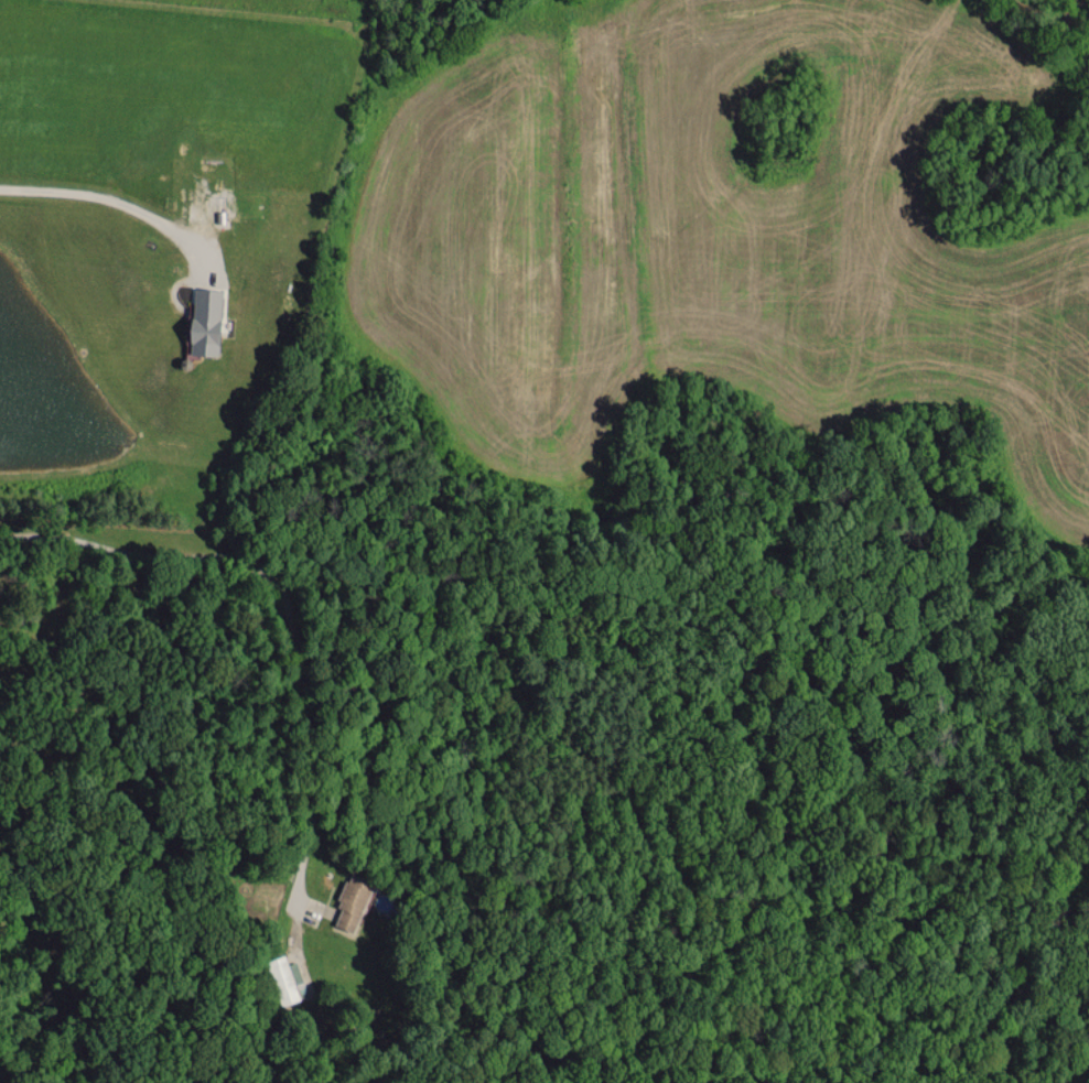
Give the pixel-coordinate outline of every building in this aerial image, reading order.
[(190,354),(219,354),(219,330),(230,330),(230,320),(225,320),(226,288),(192,287),(190,354)] [(353,932),(374,883),(351,873),(331,922),(353,932)] [(301,998),(284,956),(266,963),(282,1005),(301,998)]
